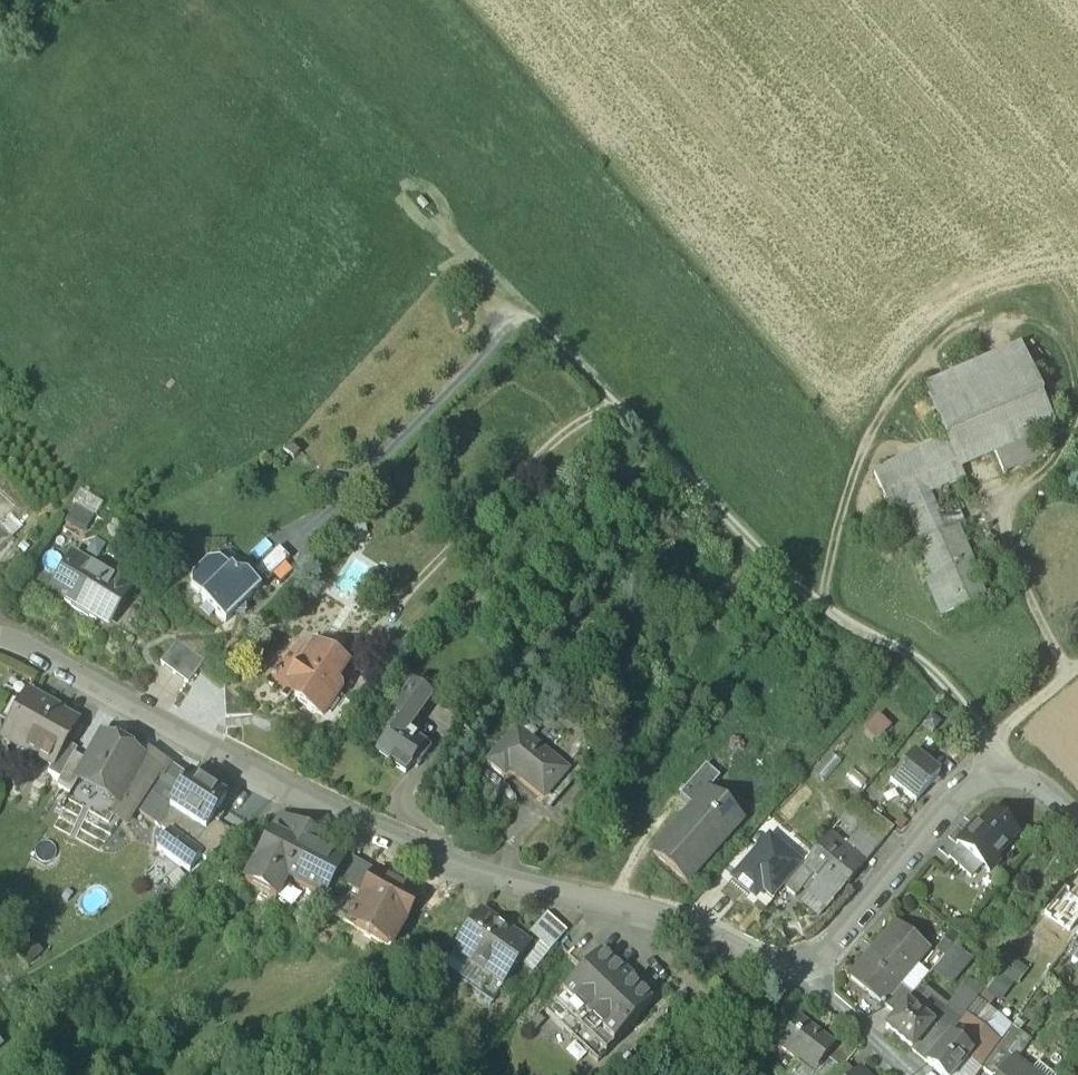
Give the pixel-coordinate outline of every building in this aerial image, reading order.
[(1017,345),(922,387),(945,441),(948,440),(959,466),(993,452),(1034,434),(1054,425),(1017,345)] [(1034,434),(993,452),(1002,475),(1044,457),(1034,434)] [(945,441),(871,474),(887,511),(903,504),(925,494),(963,477),(959,466),(948,440),(945,441)] [(0,493),(0,553),(5,549),(4,548),(11,542),(10,542),(29,521),(0,493)] [(942,534),(925,494),(903,504),(920,544),(942,534)] [(920,544),(916,545),(931,578),(924,581),(940,619),(982,601),(971,573),(972,572),(954,529),(942,534),(920,544)] [(114,587),(78,565),(70,578),(65,574),(54,593),(69,602),(64,610),(94,629),(100,621),(112,629),(129,602),(112,591),(114,587)] [(234,587),(218,571),(205,572),(189,588),(190,601),(202,612),(200,614),(224,637),(234,627),(244,626),(244,616),(259,601),(245,587),(234,587)] [(0,598),(0,613),(2,614),(9,605),(0,598)] [(204,666),(177,646),(160,669),(187,689),(204,666)] [(345,676),(313,654),(311,656),(304,658),(297,668),(299,675),(287,692),(300,700),(293,710),(321,728),(337,704),(335,698),(332,696),(345,676)] [(430,707),(410,693),(384,729),(392,734),(393,733),(406,742),(430,707)] [(79,723),(28,696),(2,743),(52,770),(53,771),(66,747),(79,723)] [(406,742),(393,733),(392,734),(372,763),(403,784),(411,771),(417,775),(424,766),(418,762),(424,754),(406,742)] [(143,761),(102,739),(98,747),(95,748),(91,755),(92,757),(87,766),(78,782),(79,783),(103,797),(105,801),(112,805),(120,803),(143,761)] [(564,781),(514,739),(485,772),(501,786),(507,779),(542,808),(564,781)] [(66,747),(53,771),(52,770),(48,777),(60,784),(74,760),(78,754),(66,747)] [(939,773),(913,752),(889,782),(915,803),(939,773)] [(120,803),(113,816),(127,827),(148,796),(160,778),(165,781),(172,771),(148,753),(143,761),(120,803)] [(87,766),(74,760),(60,784),(58,789),(71,796),(79,783),(78,782),(87,766)] [(188,782),(172,770),(172,771),(165,781),(160,778),(148,796),(149,797),(136,815),(158,831),(170,812),(169,812),(179,796),(177,794),(179,792),(181,793),(188,782)] [(704,770),(678,802),(691,813),(705,796),(706,797),(719,782),(704,770)] [(225,805),(189,781),(188,782),(181,793),(179,792),(177,794),(179,796),(169,812),(170,812),(205,835),(212,825),(218,829),(218,828),(223,822),(217,818),(225,805)] [(691,813),(651,861),(685,890),(739,825),(706,797),(705,796),(691,813)] [(893,829),(858,800),(848,812),(866,826),(884,841),(885,840),(893,829)] [(205,835),(170,812),(158,831),(167,837),(168,837),(201,861),(200,861),(206,865),(233,838),(218,828),(218,829),(212,825),(205,835)] [(866,826),(848,812),(838,824),(853,838),(855,839),(866,826)] [(991,812),(976,829),(977,830),(972,836),(971,835),(970,836),(966,833),(956,845),(958,847),(980,867),(981,868),(982,866),(981,866),(990,857),(998,864),(998,863),(995,860),(1017,836),(991,812)] [(884,841),(866,826),(855,839),(873,854),(884,841)] [(845,847),(829,835),(807,861),(801,869),(813,879),(819,871),(826,877),(808,899),(825,913),(844,890),(865,864),(845,847)] [(341,872),(307,855),(313,844),(296,836),(287,853),(269,844),(247,890),(277,904),(286,885),(322,903),(329,888),(332,889),(341,872)] [(201,861),(168,837),(167,837),(157,851),(190,875),(200,861),(201,861)] [(855,839),(853,838),(845,847),(865,864),(873,854),(855,839)] [(768,843),(733,885),(750,899),(756,891),(772,904),(782,892),(800,870),(768,843)] [(980,867),(958,847),(958,848),(958,849),(949,858),(948,859),(970,879),(970,878),(980,867)] [(362,874),(349,867),(338,889),(350,895),(362,874)] [(813,879),(801,869),(800,870),(782,892),(795,902),(813,879)] [(362,874),(350,895),(363,901),(373,883),(374,880),(362,874)] [(404,932),(368,913),(382,887),(373,883),(363,901),(360,907),(363,909),(354,924),(353,924),(351,926),(352,927),(350,930),(392,954),(404,932)] [(418,907),(382,887),(368,913),(404,932),(418,907)] [(1068,932),(1077,919),(1077,899),(1065,889),(1045,915),(1068,932)] [(349,897),(325,914),(325,915),(350,930),(352,927),(351,926),(353,924),(354,924),(363,909),(360,907),(363,901),(350,895),(349,897)] [(511,948),(478,925),(453,959),(501,994),(528,956),(513,945),(511,948)] [(895,927),(847,985),(880,1011),(897,991),(927,954),(895,927)] [(962,963),(949,953),(933,973),(945,983),(962,963)] [(599,962),(546,1018),(598,1067),(651,1011),(630,991),(633,987),(624,979),(621,982),(599,962)] [(897,991),(880,1011),(894,1023),(905,1009),(911,1002),(897,991)] [(959,1000),(945,1018),(957,1028),(963,1021),(976,1004),(960,993),(956,998),(959,1000)] [(942,1016),(916,995),(911,1002),(905,1009),(930,1031),(942,1016)] [(797,1003),(783,1022),(793,1030),(796,1026),(797,1027),(803,1019),(809,1012),(797,1003)] [(930,1031),(905,1009),(894,1023),(884,1035),(910,1057),(930,1031)] [(930,1031),(910,1057),(925,1069),(947,1042),(957,1028),(945,1018),(942,1016),(930,1031)] [(838,1046),(803,1019),(797,1027),(832,1054),(838,1046)] [(997,1049),(963,1021),(957,1028),(947,1042),(969,1061),(967,1064),(980,1074),(997,1049)] [(797,1027),(796,1026),(793,1030),(776,1053),(797,1069),(801,1063),(816,1074),(832,1054),(797,1027)] [(980,1074),(981,1074),(997,1074),(1022,1038),(1010,1030),(980,1074)] [(947,1042),(925,1069),(932,1074),(957,1074),(967,1064),(969,1061),(947,1042)] [(958,1074),(979,1074),(980,1074),(967,1064),(958,1074)]
